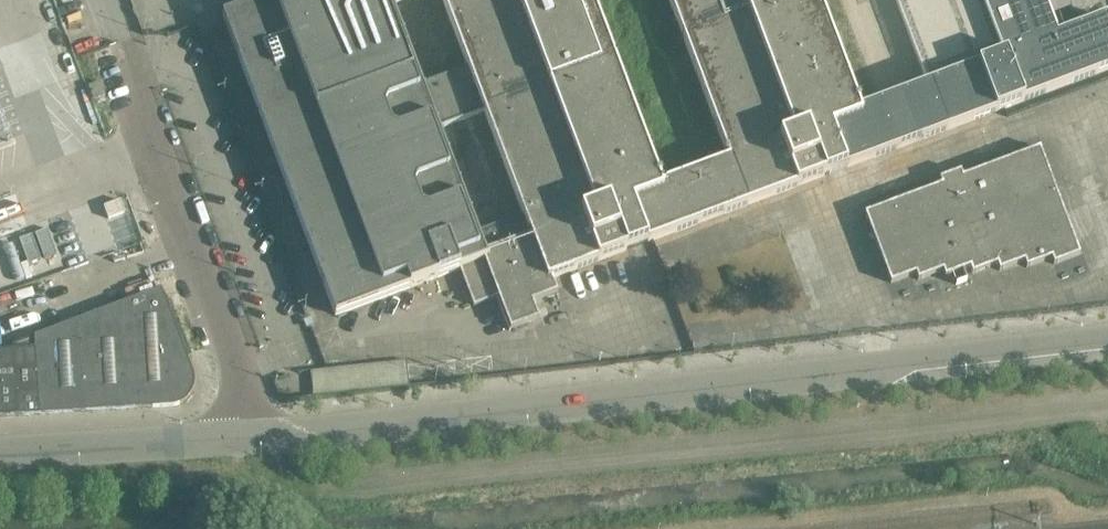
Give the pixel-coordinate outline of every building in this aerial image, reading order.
[(223,15),(238,56),(324,284),(335,316),(460,269),(474,306),(498,297),(510,329),(539,318),(533,301),(558,292),(553,278),(548,279),(523,214),(476,232),(437,130),(485,112),(468,68),(421,85),(391,5),(403,0),(263,0),(223,15)] [(468,68),(485,112),(523,214),(548,279),(553,278),(950,128),(932,81),(927,83),(858,109),(817,0),(669,0),(728,158),(660,184),(591,0),(443,0),(468,68)] [(927,83),(932,81),(950,128),(1107,69),(1107,23),(1106,16),(1056,34),(1043,0),(896,0),(927,83)] [(100,80),(89,84),(94,97),(105,93),(100,80)] [(942,184),(865,213),(891,283),(916,274),(918,279),(943,270),(945,277),(970,267),(973,273),(997,264),(1000,270),(1025,261),(1027,267),(1052,258),(1054,264),(1080,254),(1040,147),(963,176),(961,170),(940,178),(942,184)] [(120,200),(104,206),(109,218),(125,211),(120,200)] [(48,229),(36,233),(45,257),(57,253),(48,229)] [(32,234),(20,239),(29,263),(41,259),(32,234)] [(33,284),(67,272),(63,260),(28,273),(33,284)] [(0,350),(0,416),(174,405),(180,403),(184,400),(188,397),(192,392),(194,384),(194,376),(192,369),(162,288),(35,336),(35,348),(0,350)] [(314,389),(409,385),(408,362),(313,366),(314,389)]
